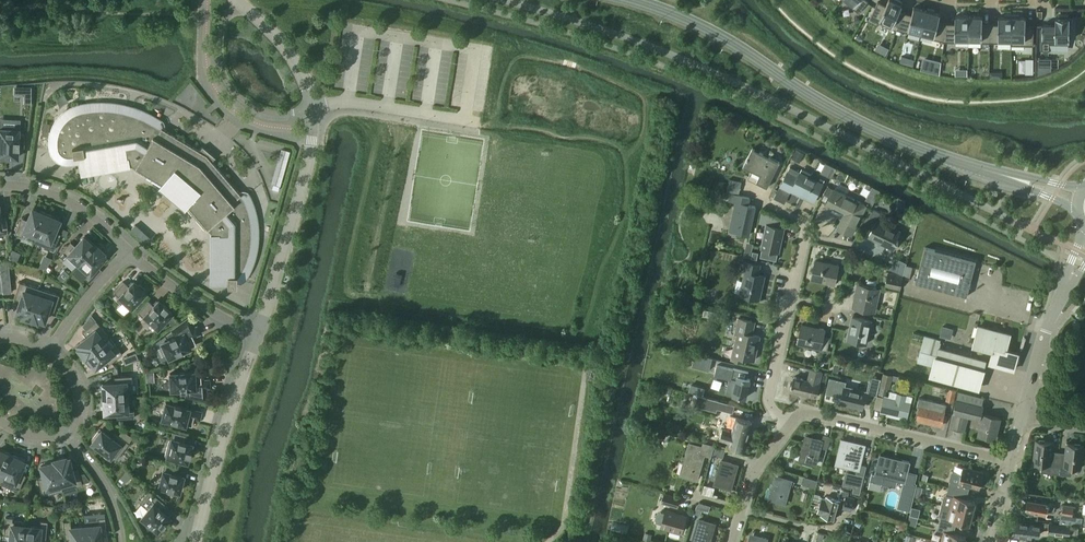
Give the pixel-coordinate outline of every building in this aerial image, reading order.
[(859,12),(859,13),(869,1),(868,1),(868,0),(844,0),(859,12)] [(870,18),(871,18),(891,28),(894,23),(899,26),(903,14),(899,12),(903,5),(902,4),(902,5),(901,4),(903,1),(900,0),(889,0),(886,6),(884,4),(879,2),(878,2),(870,18)] [(921,36),(927,11),(915,7),(914,7),(911,18),(903,16),(905,13),(904,12),(903,14),(897,30),(898,30),(921,36)] [(945,42),(947,23),(946,26),(938,24),(941,14),(940,14),(934,12),(935,10),(928,9),(927,11),(921,36),(944,42),(945,42)] [(1012,45),(1013,15),(1005,15),(1005,17),(1000,17),(999,17),(999,28),(991,27),(991,24),(990,43),(991,43),(1012,43),(1012,45)] [(1034,25),(1034,28),(1026,28),(1026,17),(1020,17),(1020,15),(1013,15),(1012,45),(1034,45),(1034,25)] [(1050,44),(1052,44),(1069,44),(1070,44),(1070,27),(1073,27),(1073,17),(1073,18),(1068,18),(1069,15),(1058,15),(1058,17),(1057,17),(1056,17),(1056,25),(1043,25),(1043,24),(1042,51),(1050,51),(1050,44)] [(969,42),(969,16),(956,16),(955,27),(947,27),(947,23),(945,42),(969,42)] [(990,43),(991,24),(990,24),(990,27),(983,27),(983,16),(982,16),(969,16),(969,42),(990,42),(990,43)] [(1028,72),(1036,73),(1037,58),(1028,58),(1028,72)] [(1039,67),(1052,67),(1052,58),(1039,58),(1039,67)] [(31,86),(13,86),(13,94),(22,94),(24,95),(31,95),(31,86)] [(66,111),(63,113),(61,115),(59,117),(58,119),(56,121),(55,123),(54,125),(53,127),(52,129),(51,132),(51,134),(50,136),(50,139),(50,141),(50,143),(50,146),(50,148),(51,150),(51,152),(52,154),(53,155),(54,157),(55,158),(56,159),(57,161),(59,162),(60,162),(62,163),(63,164),(65,164),(67,164),(80,163),(81,172),(129,164),(129,163),(131,163),(135,166),(133,169),(159,186),(184,206),(185,206),(205,229),(208,227),(211,231),(211,233),(210,233),(210,281),(227,281),(227,286),(236,286),(237,281),(241,282),(243,280),(245,277),(247,275),(249,272),(250,269),(252,267),(253,264),(254,261),(255,258),(256,255),(256,252),(257,249),(258,242),(258,238),(258,234),(258,230),(258,226),(257,222),(257,218),(256,214),(255,211),(254,207),(253,203),(251,200),(250,196),(248,194),(247,194),(246,196),(240,194),(212,161),(214,157),(215,158),(215,157),(202,146),(202,147),(199,150),(161,127),(158,122),(160,121),(161,121),(160,120),(154,116),(151,115),(147,113),(144,111),(140,110),(137,108),(133,107),(132,108),(125,106),(125,105),(121,104),(118,104),(114,103),(110,103),(107,102),(100,102),(97,102),(93,102),(90,103),(87,103),(84,104),(81,105),(77,106),(74,107),(71,108),(69,110),(66,111)] [(19,129),(0,128),(0,159),(9,160),(9,157),(18,157),(18,147),(24,147),(25,136),(19,135),(19,129)] [(766,187),(779,161),(751,147),(742,166),(759,174),(756,182),(766,187)] [(273,183),(282,186),(291,150),(282,148),(273,183)] [(814,199),(822,183),(798,171),(797,175),(787,170),(779,186),(789,191),(791,187),(814,199)] [(729,191),(742,191),(743,180),(730,179),(729,191)] [(788,203),(792,195),(782,189),(777,197),(788,203)] [(851,234),(865,205),(834,190),(827,204),(833,207),(836,202),(849,208),(845,218),(842,216),(837,227),(851,234)] [(748,204),(749,197),(730,193),(729,200),(736,201),(729,230),(748,234),(754,206),(748,204)] [(34,242),(46,213),(40,210),(39,212),(33,209),(27,224),(20,221),(15,234),(21,237),(23,233),(35,239),(34,242)] [(891,248),(899,232),(880,222),(883,214),(874,209),(865,226),(872,229),(868,237),(891,248)] [(59,237),(53,235),(59,220),(52,218),(53,216),(46,213),(34,242),(54,250),(59,237)] [(778,251),(783,228),(766,224),(762,247),(778,251)] [(135,225),(131,230),(145,242),(149,237),(135,225)] [(77,266),(95,245),(94,246),(84,237),(73,249),(68,244),(59,255),(64,259),(66,257),(77,266)] [(103,252),(95,245),(77,266),(87,276),(85,278),(90,283),(99,272),(94,268),(97,265),(105,256),(102,254),(103,252)] [(968,296),(977,260),(977,259),(925,246),(916,283),(968,296)] [(769,252),(754,248),(752,258),(767,261),(769,252)] [(20,253),(12,249),(9,258),(17,262),(20,253)] [(835,283),(838,264),(815,259),(811,279),(835,283)] [(759,274),(761,264),(744,261),(741,271),(745,272),(740,295),(760,299),(765,275),(759,274)] [(397,273),(394,286),(399,287),(402,274),(397,273)] [(886,286),(900,289),(903,276),(889,273),(886,286)] [(140,284),(138,285),(133,281),(129,286),(124,281),(113,292),(119,297),(116,299),(121,304),(124,300),(131,307),(134,304),(138,308),(143,302),(139,299),(145,292),(144,291),(146,290),(140,284)] [(30,318),(39,288),(19,282),(15,295),(21,297),(17,312),(23,314),(23,316),(30,318)] [(873,312),(879,288),(859,284),(854,307),(873,312)] [(59,295),(39,288),(30,318),(37,321),(37,319),(44,321),(48,306),(55,308),(59,295)] [(167,308),(168,308),(163,304),(158,300),(154,305),(148,300),(137,312),(147,321),(149,320),(158,328),(172,313),(167,308)] [(866,343),(871,320),(852,316),(847,339),(866,343)] [(197,327),(194,328),(189,317),(172,330),(174,336),(169,338),(169,339),(167,340),(162,343),(169,357),(190,347),(196,344),(193,337),(200,333),(197,327)] [(754,360),(760,336),(753,335),(755,321),(752,321),(738,318),(735,331),(738,332),(732,359),(745,362),(746,358),(754,360)] [(85,357),(109,337),(96,321),(85,330),(89,335),(77,345),(79,347),(78,348),(85,357)] [(821,348),(825,329),(802,324),(798,343),(821,348)] [(958,330),(942,325),(939,336),(955,341),(958,330)] [(1010,334),(979,326),(975,344),(994,349),(990,362),(1014,369),(1019,352),(1006,349),(1010,334)] [(169,338),(174,336),(172,330),(164,336),(167,340),(169,339),(169,338)] [(985,360),(940,349),(942,341),(939,341),(940,339),(924,335),(920,350),(921,350),(918,361),(935,366),(932,376),(978,388),(985,360)] [(110,338),(109,337),(85,357),(86,356),(95,367),(107,357),(111,362),(122,354),(110,338)] [(891,342),(887,359),(899,362),(903,345),(891,342)] [(710,370),(713,356),(696,352),(693,365),(710,370)] [(748,378),(749,372),(735,368),(734,369),(717,364),(715,374),(729,378),(725,392),(734,394),(746,397),(751,379),(748,378)] [(821,383),(823,372),(811,369),(808,380),(795,377),(792,390),(818,396),(821,383)] [(209,387),(209,380),(201,380),(201,372),(194,373),(194,372),(170,373),(171,390),(176,389),(179,389),(180,390),(186,390),(186,394),(186,397),(201,400),(207,399),(206,387),(209,387)] [(893,374),(883,372),(880,386),(890,388),(893,374)] [(132,376),(118,376),(118,383),(103,384),(103,391),(101,391),(102,398),(130,397),(129,383),(132,383),(132,376)] [(870,376),(866,392),(866,393),(877,395),(881,378),(870,376)] [(830,377),(826,393),(842,397),(841,402),(863,407),(866,393),(866,392),(845,387),(846,381),(841,380),(830,377)] [(946,400),(953,402),(954,398),(956,390),(949,388),(946,400)] [(908,395),(898,393),(891,391),(890,396),(885,395),(881,411),(891,413),(890,415),(898,417),(899,415),(908,417),(912,402),(911,402),(913,397),(907,395),(908,395)] [(984,398),(977,396),(959,392),(953,412),(954,412),(950,427),(965,431),(969,416),(979,419),(979,420),(982,421),(978,434),(995,438),(1000,418),(982,413),(984,405),(982,405),(984,398)] [(717,410),(718,407),(734,412),(736,405),(700,394),(696,404),(717,410)] [(130,410),(130,397),(102,398),(102,406),(104,406),(104,413),(120,412),(120,418),(134,417),(134,410),(130,410)] [(917,419),(942,425),(946,405),(919,399),(917,406),(920,406),(917,419)] [(199,419),(201,412),(181,407),(181,406),(174,404),(174,405),(166,403),(162,419),(185,425),(185,424),(192,426),(194,418),(199,419)] [(753,421),(737,416),(733,430),(724,427),(721,438),(730,441),(729,443),(745,448),(753,421)] [(129,443),(118,435),(114,440),(101,431),(100,432),(99,431),(91,440),(93,441),(92,442),(116,460),(129,443)] [(185,442),(187,435),(172,431),(171,438),(169,438),(165,456),(187,462),(188,455),(189,456),(191,450),(190,450),(192,444),(185,442)] [(816,465),(821,447),(827,448),(830,437),(824,435),(822,441),(807,436),(800,460),(816,465)] [(858,469),(865,445),(843,439),(836,463),(858,469)] [(1057,474),(1059,456),(1052,455),(1053,442),(1036,440),(1034,462),(1042,463),(1041,472),(1057,474)] [(698,478),(703,460),(705,454),(711,456),(712,453),(724,457),(726,449),(714,446),(714,445),(704,442),(703,446),(691,442),(682,474),(698,478)] [(1082,468),(1084,445),(1067,443),(1065,456),(1059,456),(1057,474),(1072,475),(1073,467),(1082,468)] [(12,454),(5,451),(4,453),(0,451),(0,481),(12,454)] [(745,461),(747,455),(729,451),(727,457),(745,461)] [(24,478),(18,476),(19,472),(24,461),(18,459),(18,457),(12,454),(0,481),(0,484),(18,492),(24,478)] [(82,482),(80,474),(79,472),(73,474),(68,458),(65,459),(65,457),(54,460),(62,491),(83,485),(82,482)] [(910,461),(903,460),(902,463),(880,457),(876,473),(872,473),(870,481),(871,481),(869,487),(881,490),(884,476),(905,481),(910,461)] [(62,491),(54,460),(54,462),(41,466),(45,481),(38,483),(42,496),(62,491)] [(731,468),(733,463),(722,460),(715,484),(731,488),(737,470),(731,468)] [(183,476),(176,474),(178,467),(164,463),(162,471),(163,471),(159,486),(179,492),(179,490),(181,491),(183,482),(181,482),(183,476)] [(952,476),(949,487),(962,491),(966,492),(967,485),(979,488),(984,472),(964,467),(961,475),(953,473),(952,476)] [(126,471),(120,477),(126,482),(131,476),(126,471)] [(84,473),(80,474),(82,482),(89,480),(84,473)] [(857,476),(850,474),(847,487),(852,489),(851,494),(861,497),(866,476),(857,474),(857,476)] [(816,488),(818,480),(804,476),(801,484),(816,488)] [(791,485),(792,481),(781,478),(780,483),(774,481),(769,500),(785,504),(791,485)] [(910,510),(917,483),(908,480),(904,495),(901,494),(898,507),(910,510)] [(961,497),(962,491),(949,487),(947,494),(944,495),(942,504),(973,512),(976,501),(961,497)] [(842,489),(839,497),(845,499),(843,508),(852,510),(855,497),(849,495),(850,491),(842,489)] [(168,506),(154,495),(149,491),(140,501),(149,508),(141,517),(157,531),(161,526),(162,526),(166,522),(165,521),(169,516),(164,512),(168,506)] [(680,498),(665,493),(663,502),(678,506),(680,498)] [(836,518),(841,500),(826,496),(826,498),(822,497),(818,512),(822,513),(821,514),(836,518)] [(1056,505),(1049,504),(1028,499),(1026,510),(1047,514),(1047,510),(1054,512),(1056,505)] [(970,524),(973,512),(942,504),(940,513),(941,516),(939,522),(953,526),(955,520),(970,524)] [(1074,507),(1063,505),(1062,515),(1073,517),(1074,507)] [(666,510),(665,513),(661,512),(658,514),(657,518),(658,522),(663,523),(662,526),(682,532),(687,515),(666,510)] [(1082,525),(1083,518),(1073,517),(1062,515),(1060,515),(1059,522),(1082,525)] [(26,522),(12,521),(13,518),(6,517),(4,531),(11,531),(10,541),(24,541),(26,522)] [(84,523),(86,541),(100,541),(99,532),(106,531),(105,517),(98,518),(98,521),(84,523)] [(711,522),(700,519),(693,541),(711,541),(715,529),(709,527),(711,522)] [(26,522),(24,541),(38,541),(39,534),(46,535),(48,521),(41,521),(40,527),(26,526),(27,522),(26,522)] [(84,523),(84,526),(71,528),(70,521),(63,521),(64,535),(71,535),(72,541),(86,541),(84,523)] [(1034,524),(1017,521),(1014,535),(1032,538),(1033,533),(1039,534),(1040,527),(1043,528),(1043,529),(1049,530),(1049,534),(1058,535),(1058,533),(1070,534),(1071,525),(1050,523),(1050,522),(1043,521),(1042,525),(1034,524)] [(953,526),(939,522),(937,529),(945,531),(942,541),(965,541),(967,536),(951,532),(953,526)]
